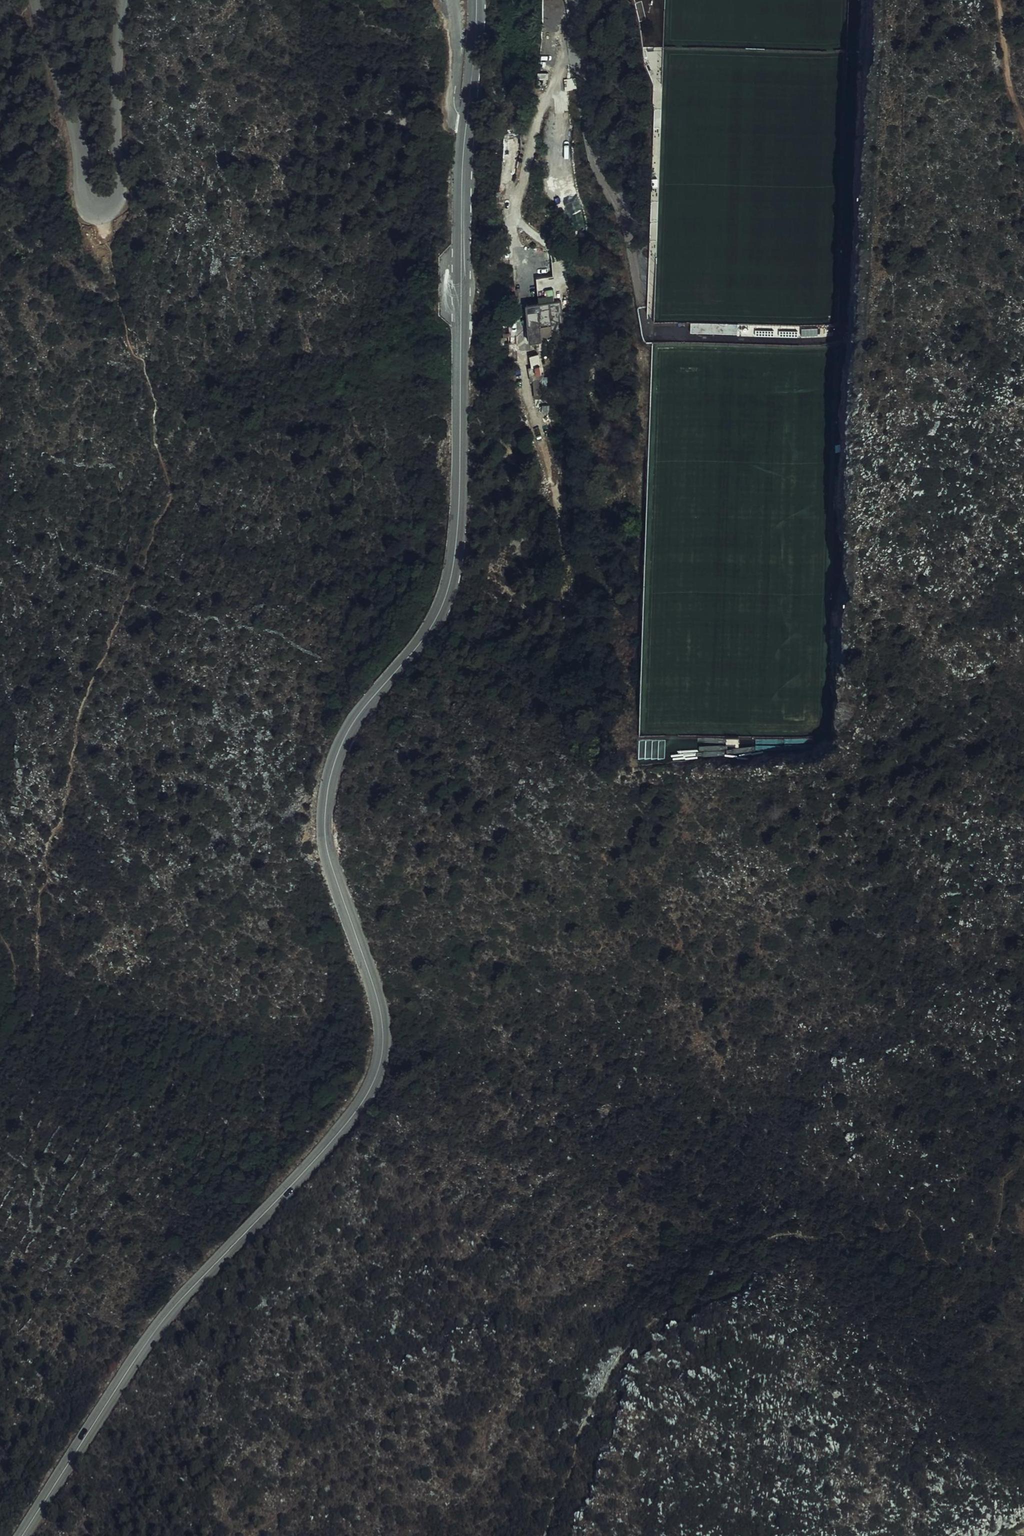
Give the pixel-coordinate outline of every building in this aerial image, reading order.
[(552,323),(553,332),(563,322),(561,299),(526,302),(530,342),(542,341),(541,325),(552,323)] [(531,390),(544,388),(541,369),(532,370),(534,381),(529,382),(531,390)]
